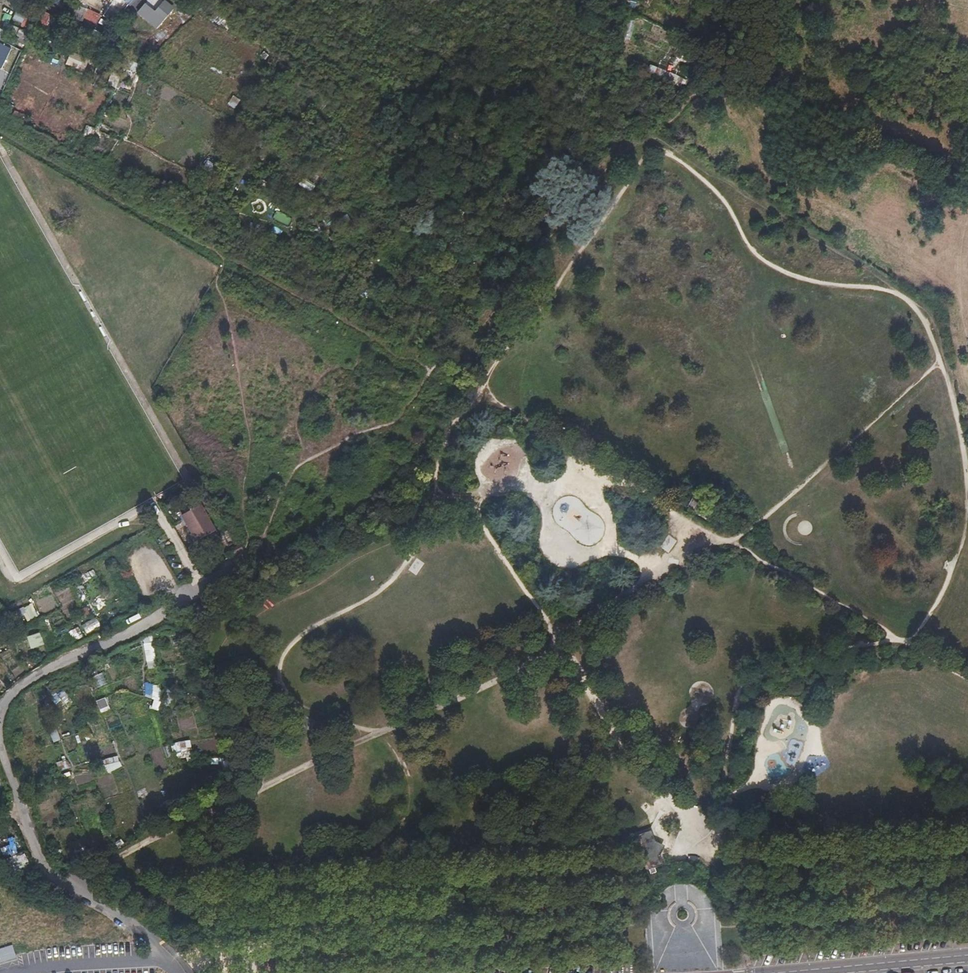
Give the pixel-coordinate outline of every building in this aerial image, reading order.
[(133,10),(141,4),(137,0),(124,0),(133,10)] [(174,8),(165,0),(160,0),(157,3),(154,0),(147,0),(136,12),(154,30),(174,8)] [(636,0),(625,0),(623,5),(633,8),(636,0)] [(14,13),(11,19),(21,23),(23,17),(14,13)] [(853,31),(857,32),(861,33),(862,26),(855,24),(853,31)] [(11,49),(0,44),(0,71),(2,72),(7,62),(5,61),(11,49)] [(594,87),(598,88),(601,89),(604,83),(597,80),(594,87)] [(218,534),(202,505),(182,516),(197,545),(218,534)] [(23,607),(28,620),(37,617),(33,604),(23,607)] [(78,628),(63,635),(66,643),(81,637),(78,628)] [(25,637),(30,650),(43,645),(38,632),(25,637)] [(185,644),(181,636),(173,641),(177,649),(185,644)] [(96,687),(106,684),(103,673),(93,676),(96,687)] [(150,709),(155,710),(162,688),(146,684),(142,696),(153,699),(150,709)] [(99,710),(108,707),(105,698),(95,701),(99,710)] [(105,761),(109,771),(120,767),(116,756),(105,761)] [(648,836),(643,846),(657,840),(648,836)] [(657,840),(643,846),(648,860),(662,855),(657,840)] [(667,845),(657,840),(662,855),(667,845)] [(638,856),(648,860),(643,846),(638,856)] [(658,865),(662,855),(648,860),(658,865)] [(14,959),(12,947),(0,949),(0,962),(14,959)]
